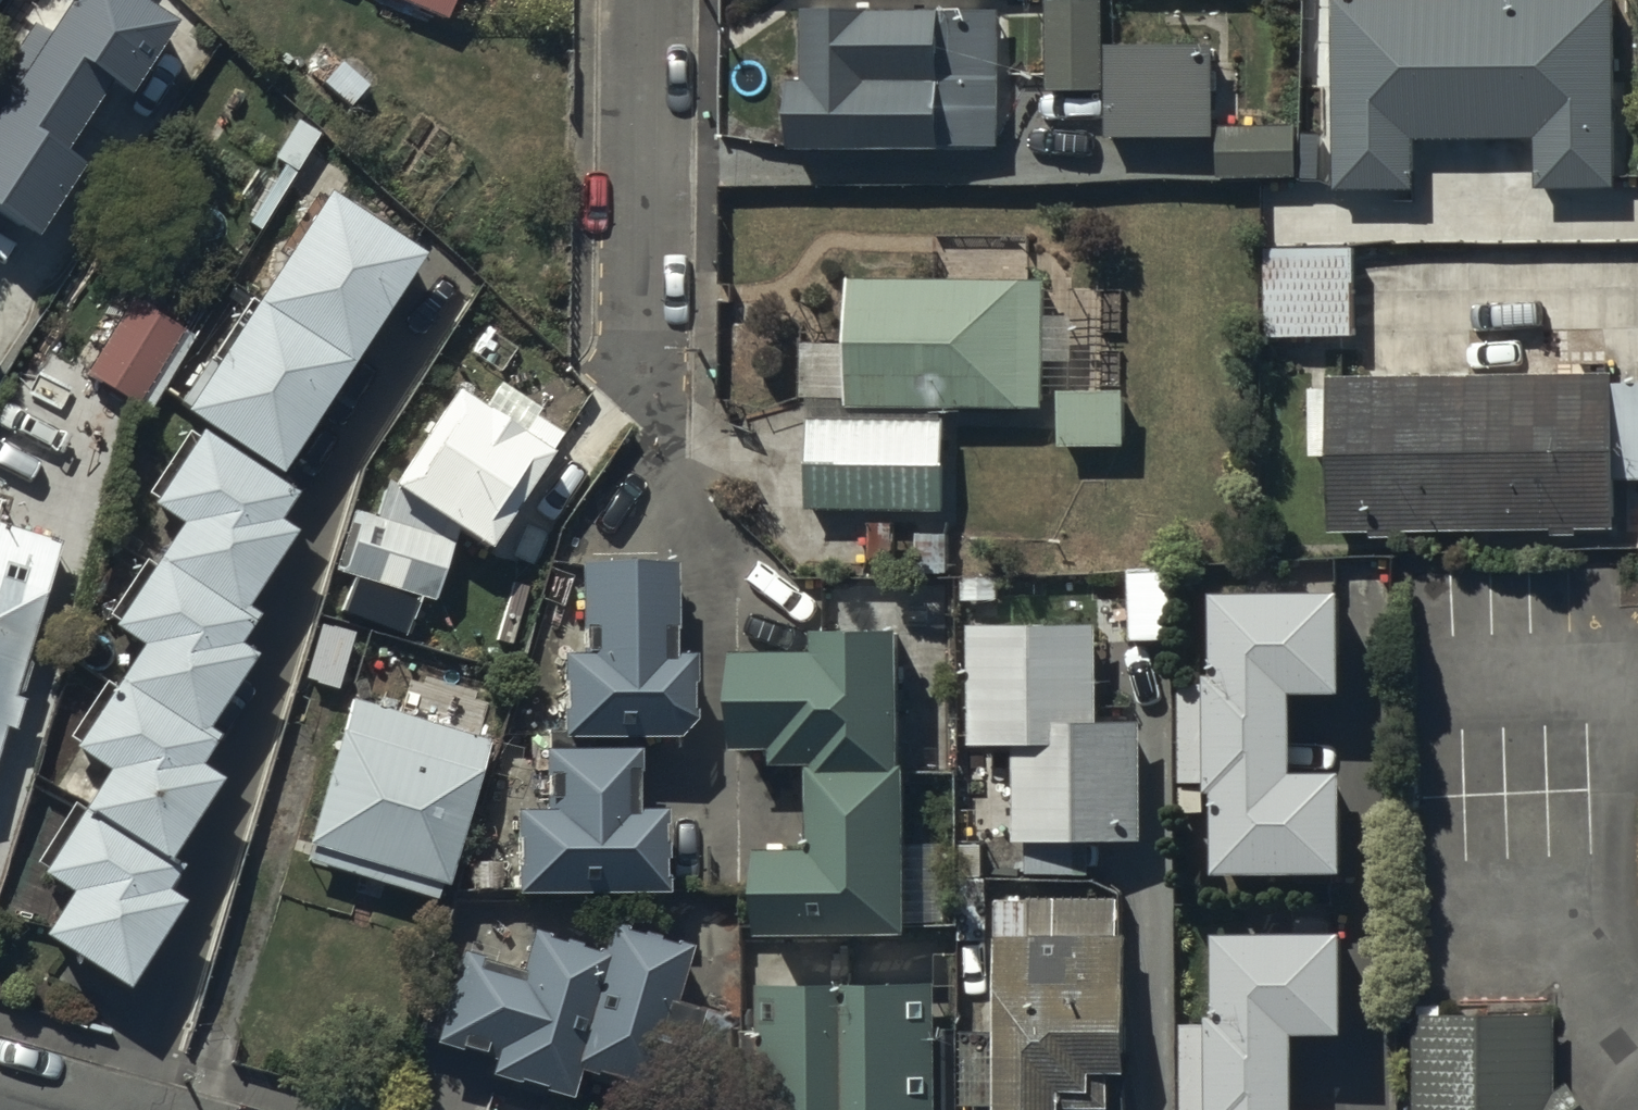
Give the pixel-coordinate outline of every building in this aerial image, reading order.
[(0,52),(0,192),(23,207),(73,133),(50,117),(98,45),(116,57),(155,0),(35,0),(0,52)] [(797,60),(783,60),(783,130),(1001,129),(1001,0),(797,0),(797,60)] [(1330,170),(1410,169),(1410,123),(1532,121),(1532,173),(1612,172),(1610,0),(1328,0),(1330,170)] [(1103,9),(1046,9),(1045,103),(1103,104),(1103,9)] [(1216,58),(1105,59),(1106,151),(1216,152),(1217,189),(1296,189),(1296,138),(1217,139),(1216,58)] [(415,225),(315,161),(175,379),(190,395),(139,473),(168,493),(102,595),(129,613),(61,716),(100,741),(34,842),(66,863),(38,905),(115,955),(168,875),(152,865),(166,843),(151,833),(205,751),(182,736),(200,708),(188,700),(236,626),(220,615),(239,586),(227,578),(276,502),(263,493),(283,463),(268,454),(415,225)] [(1354,256),(1264,256),(1264,352),(1354,352),(1354,256)] [(1038,386),(1040,264),(847,260),(845,385),(806,384),(804,493),(936,496),(938,384),(1038,386)] [(131,315),(85,385),(136,417),(180,347),(131,315)] [(1608,357),(1323,361),(1324,515),(1610,512),(1608,357)] [(518,432),(453,389),(390,483),(487,546),(562,433),(531,413),(518,432)] [(1124,406),(1057,407),(1058,462),(1125,461),(1124,406)] [(55,524),(0,508),(0,704),(55,524)] [(661,540),(572,542),(573,627),(548,628),(549,714),(667,712),(682,692),(681,631),(662,631),(661,540)] [(1334,560),(1206,562),(1208,643),(1200,643),(1200,668),(1175,668),(1177,767),(1205,767),(1206,843),(1338,841),(1336,739),(1288,740),(1287,662),(1336,661),(1334,560)] [(893,596),(805,595),(805,615),(725,615),(725,723),(766,723),(765,734),(812,734),(812,827),(759,827),(759,895),(900,896),(901,735),(892,736),(893,596)] [(1094,601),(963,600),(962,728),(1013,729),(1013,822),(1137,822),(1138,699),(1094,699),(1094,601)] [(320,624),(302,679),(337,691),(355,635),(320,624)] [(490,741),(349,699),(307,840),(314,843),(309,861),(436,898),(441,882),(447,883),(490,741)] [(627,728),(536,730),(537,787),(505,788),(506,868),(656,865),(654,782),(628,783),(627,728)] [(681,921),(599,898),(592,924),(520,904),(509,945),(452,929),(427,1020),(482,1036),(478,1049),(558,1071),(567,1039),(642,1060),(681,921)] [(1208,903),(1210,984),(1202,984),(1202,1009),(1177,1009),(1179,1108),(1207,1108),(1207,1109),(1339,1109),(1338,1080),(1290,1080),(1289,1003),(1338,1002),(1336,901),(1208,903)] [(1125,918),(993,917),(992,1104),(1053,1104),(1053,1088),(1106,1088),(1107,1054),(1124,1054),(1125,918)] [(746,954),(744,1109),(905,1109),(905,1087),(932,1095),(933,956),(746,954)] [(1417,1024),(1418,1109),(1588,1109),(1570,1085),(1557,1095),(1556,1022),(1417,1024)]
